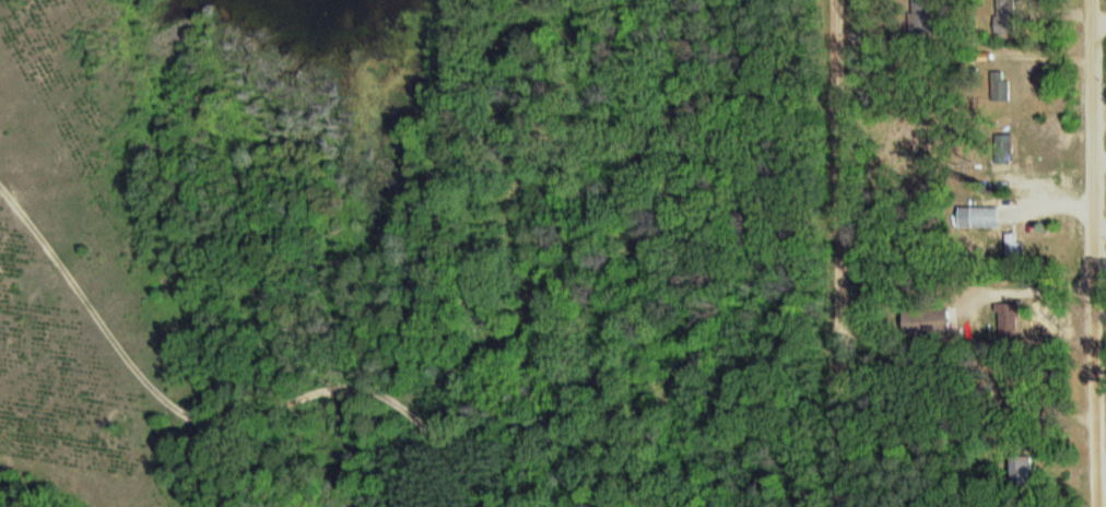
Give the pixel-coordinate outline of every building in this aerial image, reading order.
[(936,0),(915,0),(915,30),(936,30),(936,0)] [(996,71),(996,101),(1013,101),(1013,71),(996,71)] [(1024,233),(1009,233),(1009,258),(1024,258),(1024,233)] [(908,337),(952,336),(951,307),(907,308),(908,337)] [(1034,459),(1016,459),(1016,478),(1034,478),(1034,459)]
